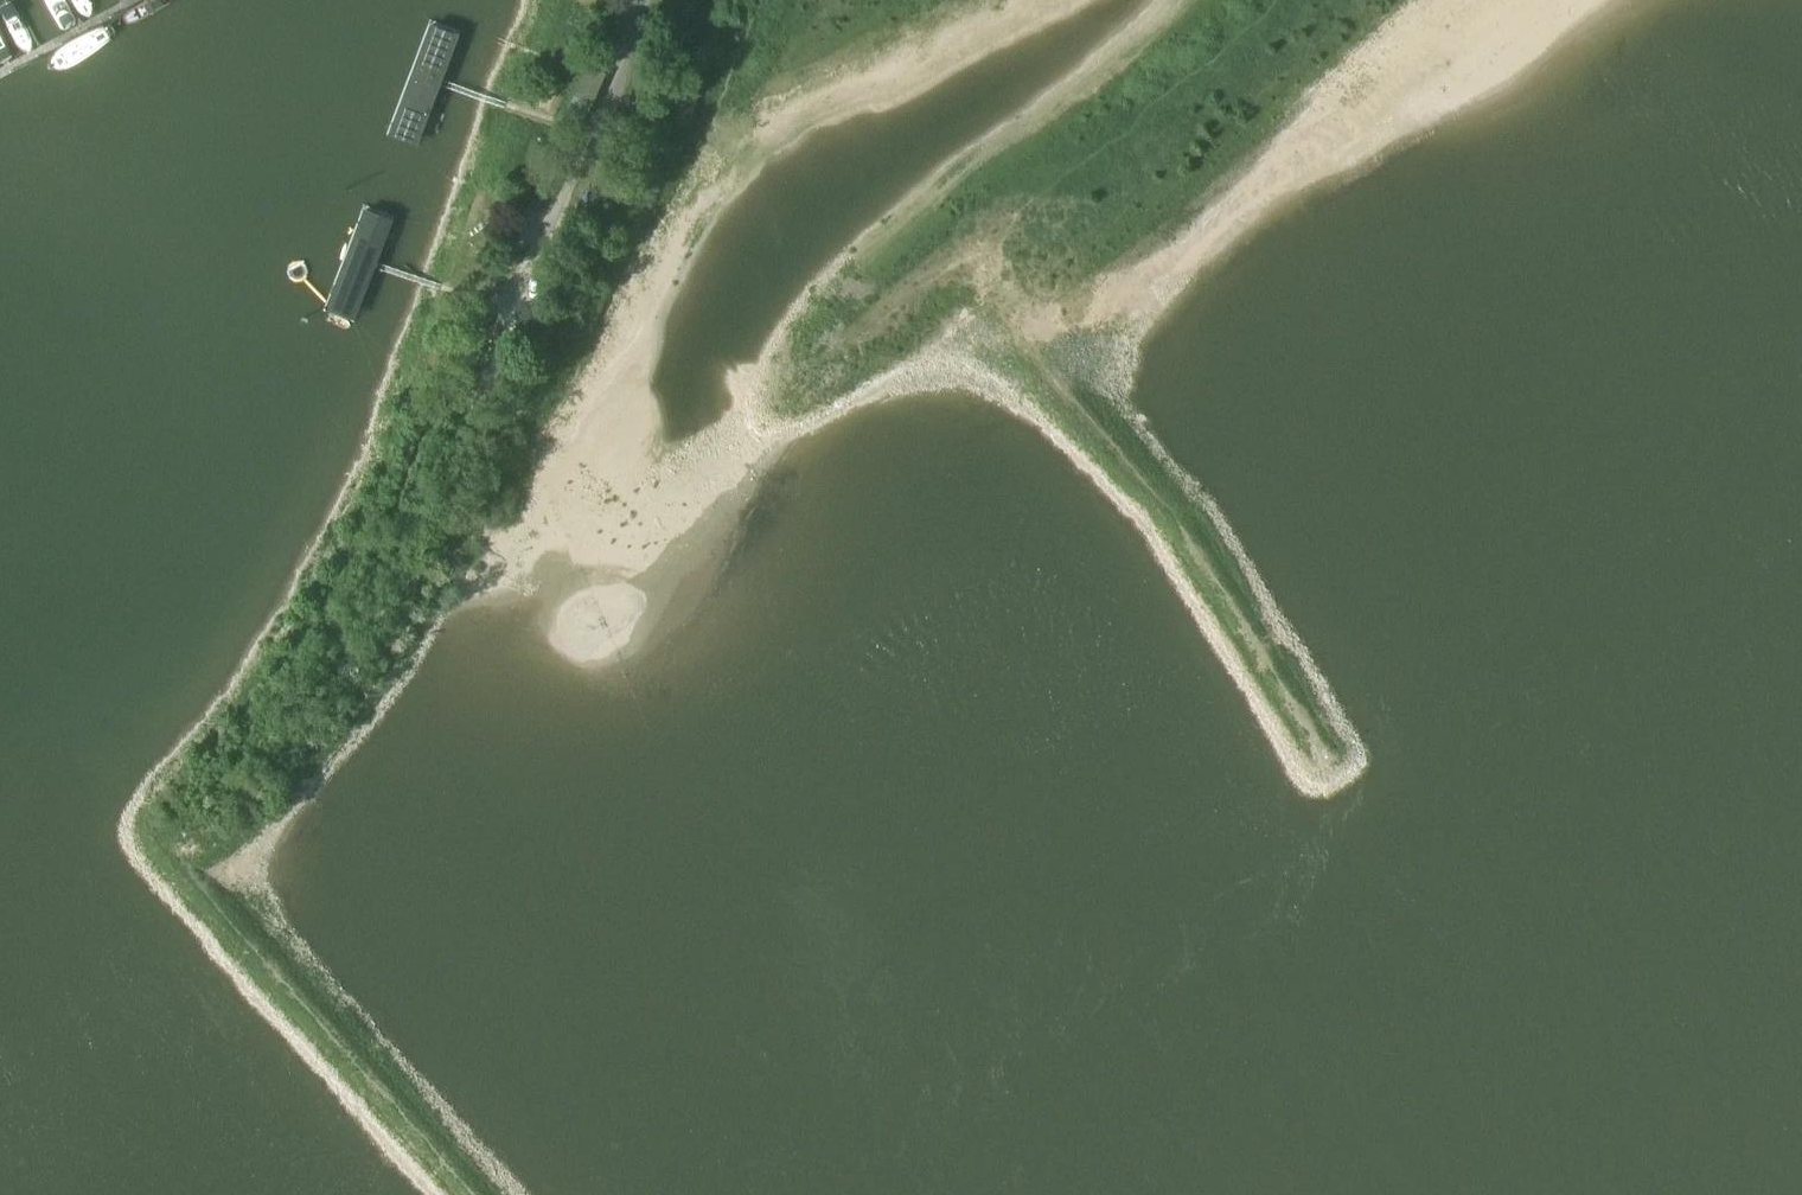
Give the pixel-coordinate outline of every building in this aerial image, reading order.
[(449,30),(409,146),(441,157),(480,40),(449,30)] [(576,90),(592,97),(604,70),(589,64),(576,90)] [(386,216),(348,322),(379,333),(417,227),(386,216)]
